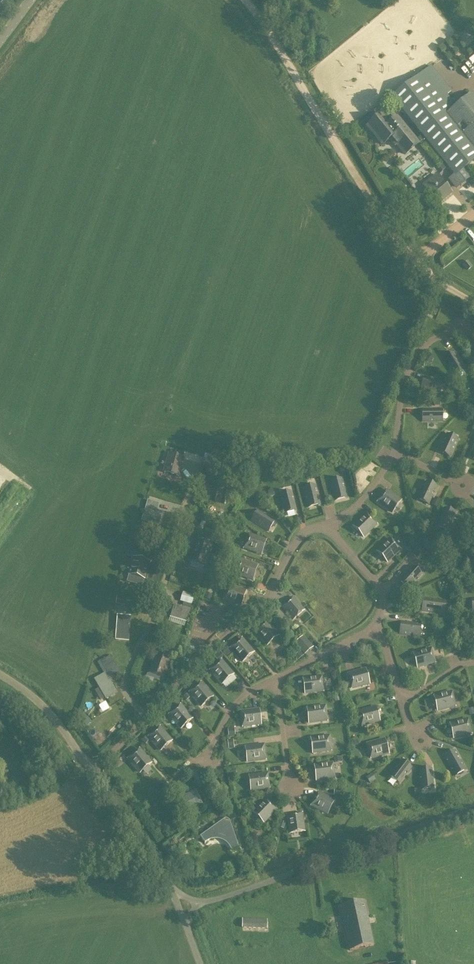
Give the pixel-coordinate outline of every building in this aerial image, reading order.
[(456,106),(448,95),(453,91),(432,66),(392,99),(453,175),(448,180),(456,190),(473,176),(468,169),(473,164),(473,96),(472,93),(456,106)] [(381,145),(390,138),(404,155),(423,139),(402,114),(395,121),(387,111),(367,127),(381,145)] [(422,185),(437,205),(453,193),(437,173),(422,185)] [(469,238),(456,247),(461,253),(473,244),(469,238)] [(462,263),(466,269),(470,266),(466,260),(462,263)] [(455,352),(444,359),(453,376),(464,369),(455,352)] [(425,376),(421,389),(440,394),(443,382),(425,376)] [(442,421),(442,408),(423,409),(423,421),(442,421)] [(439,451),(450,456),(458,439),(447,434),(439,451)] [(169,455),(164,472),(178,476),(183,459),(169,455)] [(199,473),(212,477),(217,463),(204,458),(199,473)] [(220,503),(222,504),(228,506),(230,499),(237,501),(239,492),(228,490),(231,476),(221,474),(217,490),(216,489),(214,497),(221,499),(220,503)] [(330,482),(335,500),(347,497),(342,478),(330,482)] [(417,499),(429,505),(437,487),(426,482),(417,499)] [(303,488),(308,507),(320,504),(315,485),(303,488)] [(279,494),(284,513),(296,510),(291,491),(279,494)] [(386,491),(378,502),(392,513),(401,501),(386,491)] [(157,505),(148,502),(143,520),(158,525),(162,512),(155,510),(157,505)] [(437,527),(449,531),(455,512),(444,508),(437,527)] [(258,510),(252,521),(268,531),(275,520),(258,510)] [(366,514),(353,527),(363,537),(376,525),(366,514)] [(266,541),(249,535),(244,549),(261,555),(266,541)] [(377,552),(387,563),(400,550),(390,540),(377,552)] [(190,561),(206,566),(212,547),(196,542),(190,561)] [(127,558),(132,559),(129,571),(145,576),(150,560),(139,557),(141,551),(129,548),(127,558)] [(257,567),(240,561),(235,575),(252,580),(257,567)] [(422,574),(412,566),(399,581),(409,589),(422,574)] [(224,600),(241,606),(245,592),(228,586),(224,600)] [(191,603),(192,594),(180,592),(179,601),(191,603)] [(139,600),(117,596),(115,604),(138,608),(139,600)] [(293,598),(282,607),(293,620),(304,610),(293,598)] [(422,610),(444,614),(445,601),(424,598),(422,610)] [(182,607),(175,605),(171,617),(186,621),(190,605),(183,603),(182,607)] [(120,621),(119,631),(117,631),(116,640),(128,640),(130,617),(119,617),(119,621),(120,621)] [(420,624),(401,621),(399,634),(419,636),(420,624)] [(256,632),(264,641),(267,645),(278,636),(267,622),(256,632)] [(294,643),(304,655),(313,648),(303,636),(294,643)] [(231,649),(242,662),(253,653),(242,639),(231,649)] [(178,648),(163,643),(159,654),(170,657),(172,650),(176,652),(178,648)] [(413,654),(417,668),(435,663),(431,649),(413,654)] [(108,679),(119,673),(110,658),(102,662),(109,673),(96,680),(106,697),(116,692),(108,679)] [(151,673),(163,677),(168,663),(157,659),(151,673)] [(221,661),(210,671),(222,684),(233,675),(221,661)] [(348,674),(352,688),(369,684),(365,670),(348,674)] [(323,692),(321,677),(303,680),(305,694),(323,692)] [(189,693),(201,707),(212,697),(201,684),(189,693)] [(451,693),(434,697),(437,711),(455,707),(451,693)] [(180,706),(169,715),(181,729),(192,719),(180,706)] [(327,721),(325,707),(307,709),(309,723),(327,721)] [(379,722),(375,708),(358,712),(362,727),(379,722)] [(241,713),(243,727),(261,725),(259,710),(241,713)] [(467,720),(450,725),(454,739),(471,734),(467,720)] [(149,737),(160,751),(171,742),(160,728),(149,737)] [(311,739),(313,753),(331,751),(329,737),(311,739)] [(384,740),(367,745),(371,759),(388,754),(384,740)] [(263,745),(245,748),(247,762),(265,760),(263,745)] [(128,759),(140,773),(151,764),(139,750),(128,759)] [(455,751),(444,757),(455,776),(466,770),(455,751)] [(390,776),(400,783),(411,768),(401,760),(390,776)] [(314,766),(316,781),(334,778),(332,764),(314,766)] [(206,779),(197,768),(190,774),(199,785),(206,779)] [(419,770),(421,789),(433,788),(431,768),(419,770)] [(269,789),(267,774),(249,776),(251,791),(269,789)] [(186,814),(191,811),(193,815),(200,812),(198,807),(203,805),(195,790),(179,799),(186,814)] [(311,806),(327,814),(334,801),(318,793),(311,806)] [(266,800),(253,813),(264,823),(276,810),(266,800)] [(302,814),(287,816),(290,834),(304,832),(302,814)] [(229,847),(237,844),(233,831),(231,826),(231,825),(230,825),(221,822),(220,822),(218,824),(200,837),(205,844),(216,836),(216,835),(217,835),(218,835),(225,838),(226,838),(226,839),(227,839),(229,847)] [(341,907),(350,951),(374,946),(364,902),(341,907)] [(243,928),(267,929),(267,921),(243,920),(243,928)]
